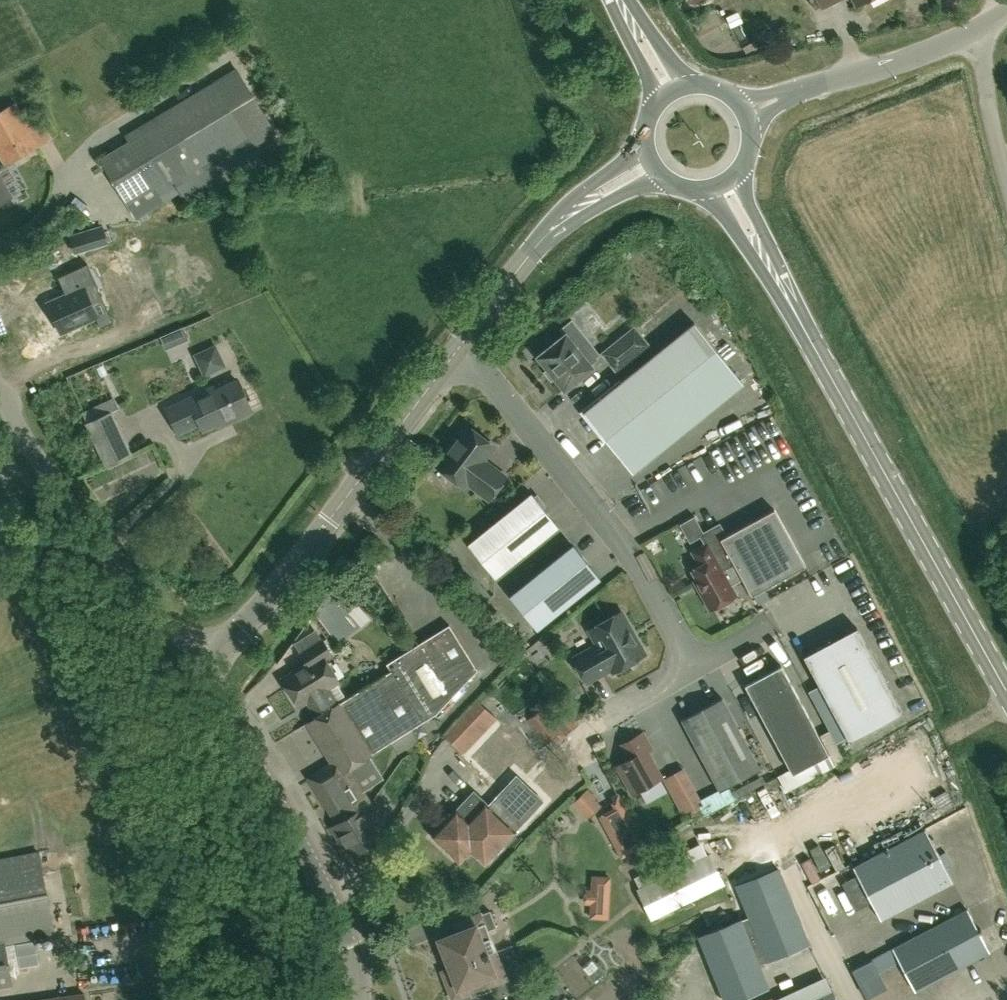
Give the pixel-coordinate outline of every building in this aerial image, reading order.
[(822,9),(839,0),(817,0),(822,9)] [(262,163),(253,147),(276,132),(236,68),(124,135),(129,144),(100,161),(135,219),(178,193),(188,208),(262,163)] [(40,146),(15,103),(0,111),(0,158),(5,166),(40,146)] [(11,198),(0,179),(0,204),(11,198)] [(106,242),(102,227),(82,233),(70,237),(75,252),(87,248),(106,242)] [(66,295),(48,303),(61,333),(95,317),(97,316),(90,301),(101,296),(95,282),(66,295)] [(694,323),(584,412),(626,465),(737,376),(694,323)] [(634,328),(619,341),(617,339),(599,353),(616,373),(633,359),(632,358),(648,345),(634,328)] [(578,350),(565,335),(539,356),(565,389),(591,367),(590,365),(598,359),(589,348),(581,348),(578,350)] [(216,343),(193,354),(204,377),(227,366),(216,343)] [(228,422),(252,411),(239,382),(216,392),(214,389),(168,410),(178,432),(200,422),(203,429),(226,418),(228,422)] [(107,465),(131,454),(111,412),(87,423),(107,465)] [(447,453),(437,466),(463,486),(466,482),(488,499),(505,477),(483,460),(494,446),(467,426),(459,437),(455,438),(447,448),(447,453)] [(532,493),(468,544),(494,578),(558,526),(532,493)] [(701,566),(693,571),(697,579),(694,581),(710,609),(735,595),(730,586),(742,580),(751,596),(805,566),(774,510),(720,539),(722,543),(716,547),(720,554),(720,556),(714,559),(707,545),(693,552),(701,566)] [(686,551),(706,541),(696,521),(676,532),(686,551)] [(536,630),(600,578),(573,545),(510,596),(536,630)] [(620,612),(589,630),(600,649),(589,655),(587,650),(573,658),(586,682),(611,668),(613,672),(644,654),(620,612)] [(339,774),(348,768),(390,741),(397,752),(417,739),(411,729),(436,713),(477,670),(449,624),(386,663),(391,671),(336,704),(318,716),(307,723),(332,763),(316,773),(324,785),(316,790),(337,823),(351,815),(334,788),(344,782),(339,774)] [(902,713),(857,628),(803,657),(848,742),(902,713)] [(318,716),(336,704),(326,687),(337,680),(324,658),(331,654),(323,640),(301,654),(307,664),(283,679),(299,704),(307,699),(318,716)] [(819,774),(813,762),(828,754),(781,666),(744,685),(789,769),(777,776),(786,792),(819,774)] [(681,719),(720,791),(760,769),(721,697),(681,719)] [(527,719),(545,744),(553,738),(557,743),(567,736),(540,700),(530,708),(534,714),(527,719)] [(463,755),(497,719),(479,701),(445,737),(463,755)] [(617,766),(632,793),(661,777),(646,751),(651,749),(642,733),(622,744),(630,759),(617,766)] [(674,769),(688,762),(683,752),(676,756),(670,745),(659,751),(665,763),(670,761),(674,769)] [(351,815),(337,823),(334,825),(353,855),(382,836),(378,828),(385,824),(370,802),(369,803),(359,788),(360,787),(348,768),(339,774),(344,782),(334,788),(351,815)] [(515,831),(514,831),(474,792),(433,835),(460,860),(470,849),(485,863),(515,831)] [(586,792),(577,800),(583,806),(592,798),(586,792)] [(872,903),(881,921),(954,883),(926,830),(853,868),(858,877),(844,884),(857,910),(872,903)] [(577,839),(585,853),(597,846),(589,832),(577,839)] [(13,985),(6,943),(54,934),(39,853),(0,860),(0,987),(13,985)] [(651,919),(725,884),(710,853),(636,888),(651,919)] [(766,960),(809,943),(779,868),(736,885),(766,960)] [(593,875),(592,889),(591,903),(590,918),(609,919),(612,876),(593,875)] [(467,929),(444,938),(455,967),(447,970),(457,997),(483,988),(485,993),(496,988),(494,983),(510,977),(500,949),(491,953),(483,932),(501,925),(494,909),(464,921),(467,929)] [(900,962),(916,992),(991,954),(980,934),(983,932),(981,929),(979,931),(968,911),(873,960),(879,973),(900,962)] [(724,999),(736,999),(769,987),(741,919),(698,936),(724,999)] [(22,974),(32,973),(28,943),(18,944),(22,974)] [(891,972),(902,995),(911,991),(899,967),(891,972)] [(784,976),(775,981),(783,996),(792,992),(784,976)]
